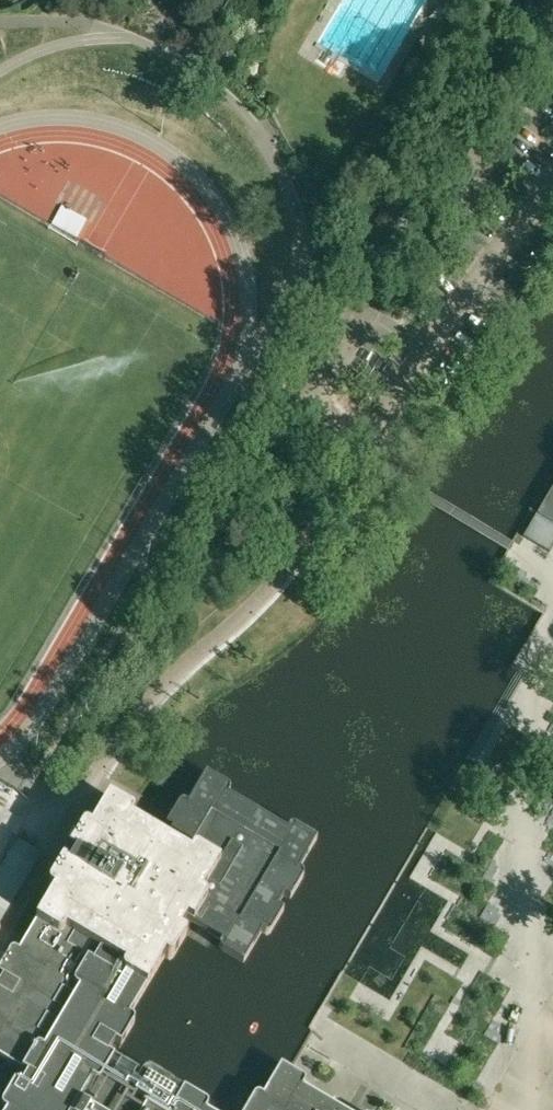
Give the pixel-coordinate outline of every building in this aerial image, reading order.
[(537,514),(552,523),(552,488),(537,514)] [(537,515),(524,537),(550,552),(552,548),(552,524),(537,515)] [(505,727),(484,764),(506,777),(527,740),(505,727)] [(211,1108),(211,1107),(211,1106),(210,1104),(209,1103),(153,1070),(152,1070),(151,1070),(150,1070),(149,1071),(147,1075),(112,1054),(118,1043),(125,1046),(138,1024),(139,1022),(139,1021),(138,1020),(137,1019),(133,1017),(169,957),(172,960),(174,960),(175,960),(176,959),(177,958),(190,936),(184,932),(190,921),(226,942),(225,944),(224,946),(224,947),(225,948),(226,949),(248,962),(266,931),(269,933),(270,933),(272,933),(273,932),(274,931),(287,909),(281,906),(288,895),(293,898),(307,875),(307,874),(307,873),(307,872),(306,871),(303,869),(320,838),(296,824),(295,824),(294,824),(293,825),(292,826),(290,829),(230,794),(232,790),(233,789),(232,788),(232,787),(231,786),(208,773),(190,803),(186,800),(185,800),(184,800),(183,801),(182,802),(168,825),(175,829),(169,840),(133,819),(136,815),(136,813),(136,811),(135,810),(113,800),(91,833),(87,830),(85,830),(84,830),(83,830),(83,831),(69,854),(76,858),(69,869),(63,865),(48,889),(48,890),(49,891),(49,892),(54,895),(18,954),(14,952),(13,951),(12,952),(11,953),(2,968),(0,971),(0,978),(3,980),(0,986),(0,1061),(27,1077),(20,1088),(14,1085),(2,1105),(0,1103),(0,1109),(210,1109),(211,1108)] [(0,868),(0,917),(40,855),(16,841),(0,868)] [(305,1090),(307,1086),(307,1084),(307,1082),(306,1081),(291,1073),(283,1068),(266,1096),(263,1094),(262,1094),(261,1094),(260,1094),(259,1095),(250,1109),(340,1109),(305,1090)]
